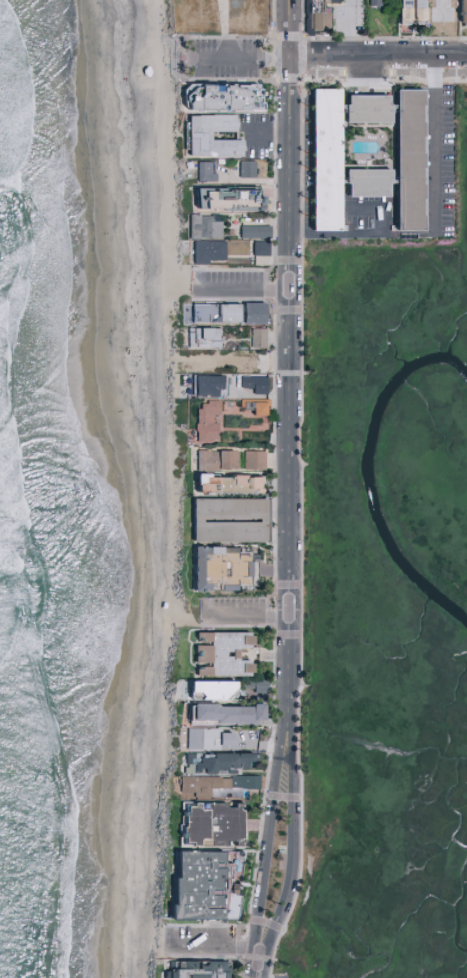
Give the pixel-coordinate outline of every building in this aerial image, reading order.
[(335,0),(304,0),(305,29),(325,28),(324,1),(335,1),(335,0)] [(394,19),(419,19),(419,0),(394,0),(394,19)] [(454,21),(466,22),(466,23),(466,0),(454,0),(454,21)] [(187,84),(261,85),(260,111),(183,110),(180,90),(187,84)] [(333,87),(304,87),(304,230),(333,230),(333,87)] [(389,229),(415,229),(414,88),(389,88),(389,229)] [(383,122),(383,94),(339,93),(338,121),(383,122)] [(189,117),(236,116),(236,132),(211,132),(211,141),(244,140),(244,151),(241,151),(241,157),(197,158),(197,156),(189,156),(189,117)] [(240,162),(255,162),(255,179),(240,179),(240,162)] [(197,163),(211,163),(211,174),(217,174),(217,182),(197,182),(197,163)] [(383,168),(339,168),(339,195),(383,196),(383,168)] [(194,190),(223,189),(223,188),(260,188),(260,199),(257,199),(257,209),(196,209),(194,190)] [(190,215),(200,215),(200,217),(211,217),(211,215),(220,215),(220,222),(222,222),(222,239),(190,239),(190,215)] [(241,227),(272,227),(272,239),(241,239),(241,227)] [(194,242),(199,242),(199,241),(204,241),(204,242),(226,242),(226,262),(209,261),(209,265),(194,265),(194,242)] [(254,242),(270,242),(270,257),(254,257),(254,242)] [(191,303),(223,303),(223,302),(241,302),(241,324),(191,323),(191,303)] [(243,323),(243,303),(265,303),(265,323),(243,323)] [(188,347),(189,328),(221,329),(221,348),(188,347)] [(252,329),(267,329),(267,348),(252,348),(252,329)] [(217,389),(217,375),(189,375),(189,397),(210,397),(210,388),(217,389)] [(262,394),(262,376),(237,376),(237,387),(248,388),(248,393),(262,394)] [(264,398),(237,399),(238,415),(261,414),(260,407),(265,407),(264,398)] [(215,401),(192,401),(193,442),(212,442),(211,415),(215,415),(215,401)] [(191,451),(192,469),(233,468),(233,449),(191,451)] [(239,469),(260,469),(260,451),(240,450),(239,469)] [(252,476),(189,475),(189,491),(251,492),(252,476)] [(186,509),(261,509),(261,498),(186,498),(186,509)] [(229,547),(187,546),(186,590),(228,591),(228,584),(243,584),(244,554),(229,554),(229,547)] [(189,676),(246,676),(246,661),(230,661),(231,647),(247,647),(247,632),(189,632),(189,676)] [(229,700),(229,680),(183,681),(183,700),(229,700)] [(183,723),(254,722),(254,705),(183,706),(183,723)] [(211,728),(182,728),(182,749),(228,750),(229,733),(211,733),(211,728)] [(179,774),(211,774),(211,771),(232,771),(232,769),(245,769),(245,754),(179,753),(179,774)] [(227,787),(238,786),(238,775),(226,776),(227,787)] [(236,840),(236,803),(227,803),(227,798),(237,797),(237,788),(226,788),(225,776),(175,778),(176,792),(189,792),(189,807),(177,807),(178,846),(191,846),(191,840),(236,840)] [(215,919),(230,919),(230,896),(227,896),(227,884),(222,884),(222,869),(216,869),(215,851),(167,851),(167,906),(162,906),(162,919),(215,919)]
